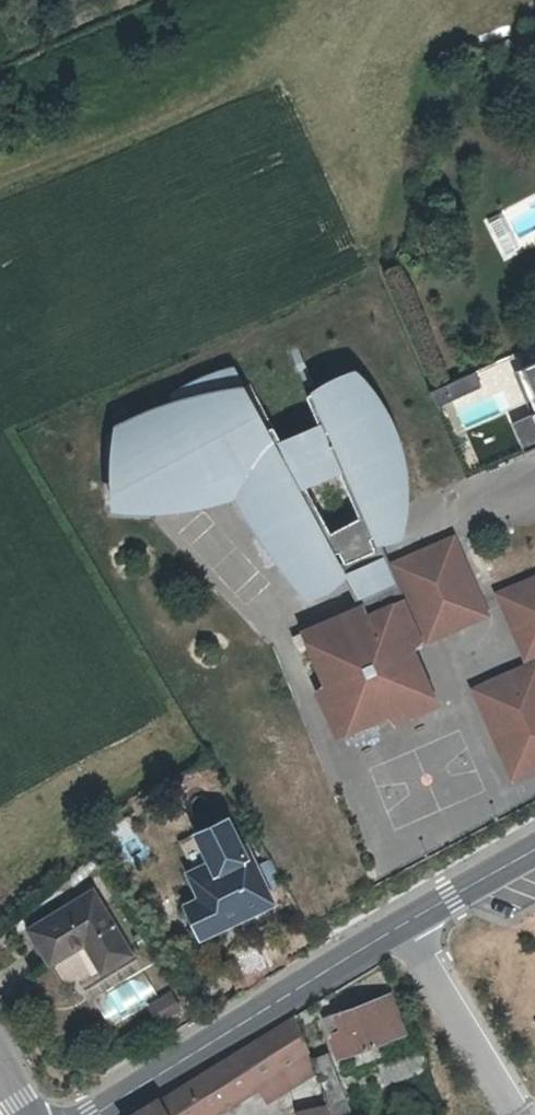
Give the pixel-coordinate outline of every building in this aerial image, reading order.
[(285,563),(292,560),(306,592),(342,576),(333,553),(341,549),(347,562),(377,548),(372,536),(379,533),(381,538),(404,527),(396,508),(401,506),(401,487),(408,484),(392,448),(400,444),(382,406),(375,409),(359,372),(308,394),(320,423),(282,439),(261,409),(253,413),(231,365),(177,387),(167,401),(149,405),(118,421),(107,426),(101,457),(101,512),(166,511),(239,496),(247,492),(264,529),(269,527),(285,563)] [(523,371),(534,399),(534,366),(523,371)] [(512,425),(524,452),(534,448),(534,414),(512,425)] [(380,544),(378,539),(381,538),(379,533),(372,536),(377,548),(347,562),(341,549),(333,553),(342,576),(348,588),(354,602),(363,603),(369,616),(394,605),(405,600),(400,591),(385,556),(380,544)] [(490,614),(454,533),(392,561),(427,641),(490,614)] [(534,657),(534,643),(529,641),(513,604),(517,593),(534,585),(534,575),(496,592),(526,661),(534,657)] [(517,593),(513,604),(529,641),(534,643),(534,585),(517,593)] [(405,600),(394,605),(411,646),(421,637),(405,600)] [(342,628),(311,641),(330,685),(349,729),(391,710),(432,692),(411,646),(394,605),(369,616),(363,603),(336,615),(342,628)] [(306,629),(311,641),(342,628),(336,615),(306,629)] [(470,687),(510,779),(534,768),(534,659),(470,687)] [(338,735),(349,729),(330,685),(322,695),(338,735)] [(437,705),(432,692),(391,710),(403,721),(437,705)] [(203,902),(184,911),(195,936),(266,903),(242,851),(241,851),(226,819),(200,832),(215,865),(191,877),(203,902)] [(172,886),(184,911),(203,902),(191,877),(172,886)] [(33,932),(51,964),(86,944),(103,973),(131,956),(94,896),(33,932)] [(169,992),(145,1006),(155,1024),(179,1010),(169,992)] [(405,1032),(392,996),(337,1017),(350,1053),(405,1032)] [(258,1093),(311,1063),(293,1024),(131,1114),(218,1114),(258,1093)] [(380,1067),(388,1087),(429,1071),(421,1050),(380,1067)] [(347,1097),(330,1054),(316,1060),(333,1103),(347,1097)] [(314,1071),(311,1063),(258,1093),(264,1102),(314,1071)]
